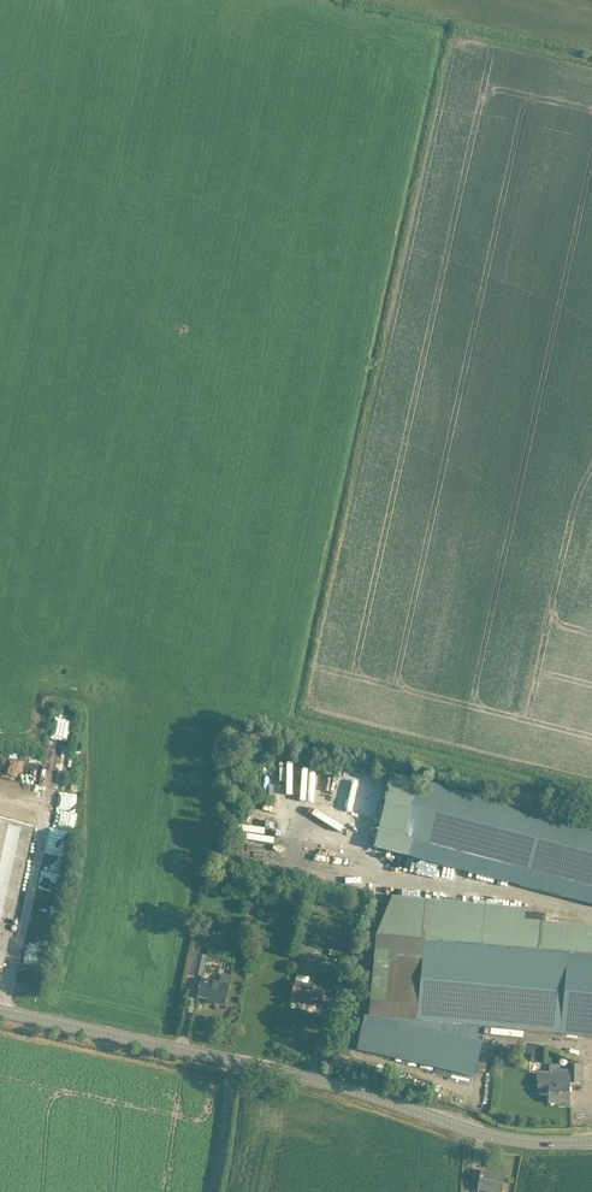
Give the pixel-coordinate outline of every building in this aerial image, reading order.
[(33,765),(32,771),(42,773),(45,757),(26,754),(24,764),(33,765)] [(505,804),(391,774),(372,849),(591,906),(591,825),(505,802),(505,804)] [(253,798),(287,801),(287,793),(254,790),(253,798)] [(3,969),(34,828),(0,820),(0,968),(3,969)] [(320,835),(318,860),(359,863),(359,856),(349,855),(351,838),(320,835)] [(308,897),(306,904),(320,907),(321,901),(308,897)] [(525,922),(525,910),(393,898),(377,936),(369,1018),(365,1017),(357,1050),(475,1077),(482,1044),(477,1041),(480,1027),(591,1037),(591,929),(525,922)] [(248,908),(255,910),(257,900),(250,899),(248,908)] [(354,912),(344,909),(340,920),(351,923),(354,912)] [(231,941),(239,942),(241,931),(234,929),(231,941)] [(325,989),(314,987),(315,987),(307,985),(309,977),(310,978),(315,957),(314,957),(316,950),(305,947),(296,982),(295,982),(291,1000),(310,1005),(312,996),(323,999),(325,989)] [(207,957),(191,953),(187,973),(203,977),(207,957)] [(216,1004),(225,1006),(231,976),(222,974),(220,984),(202,980),(200,987),(199,987),(199,990),(200,990),(198,997),(216,1001),(216,1004)] [(544,1063),(545,1048),(533,1046),(531,1061),(544,1063)] [(569,1073),(538,1073),(538,1093),(549,1093),(549,1103),(569,1103),(569,1084),(581,1084),(581,1064),(568,1064),(569,1073)] [(505,1177),(482,1172),(478,1190),(488,1191),(502,1191),(505,1177)]
